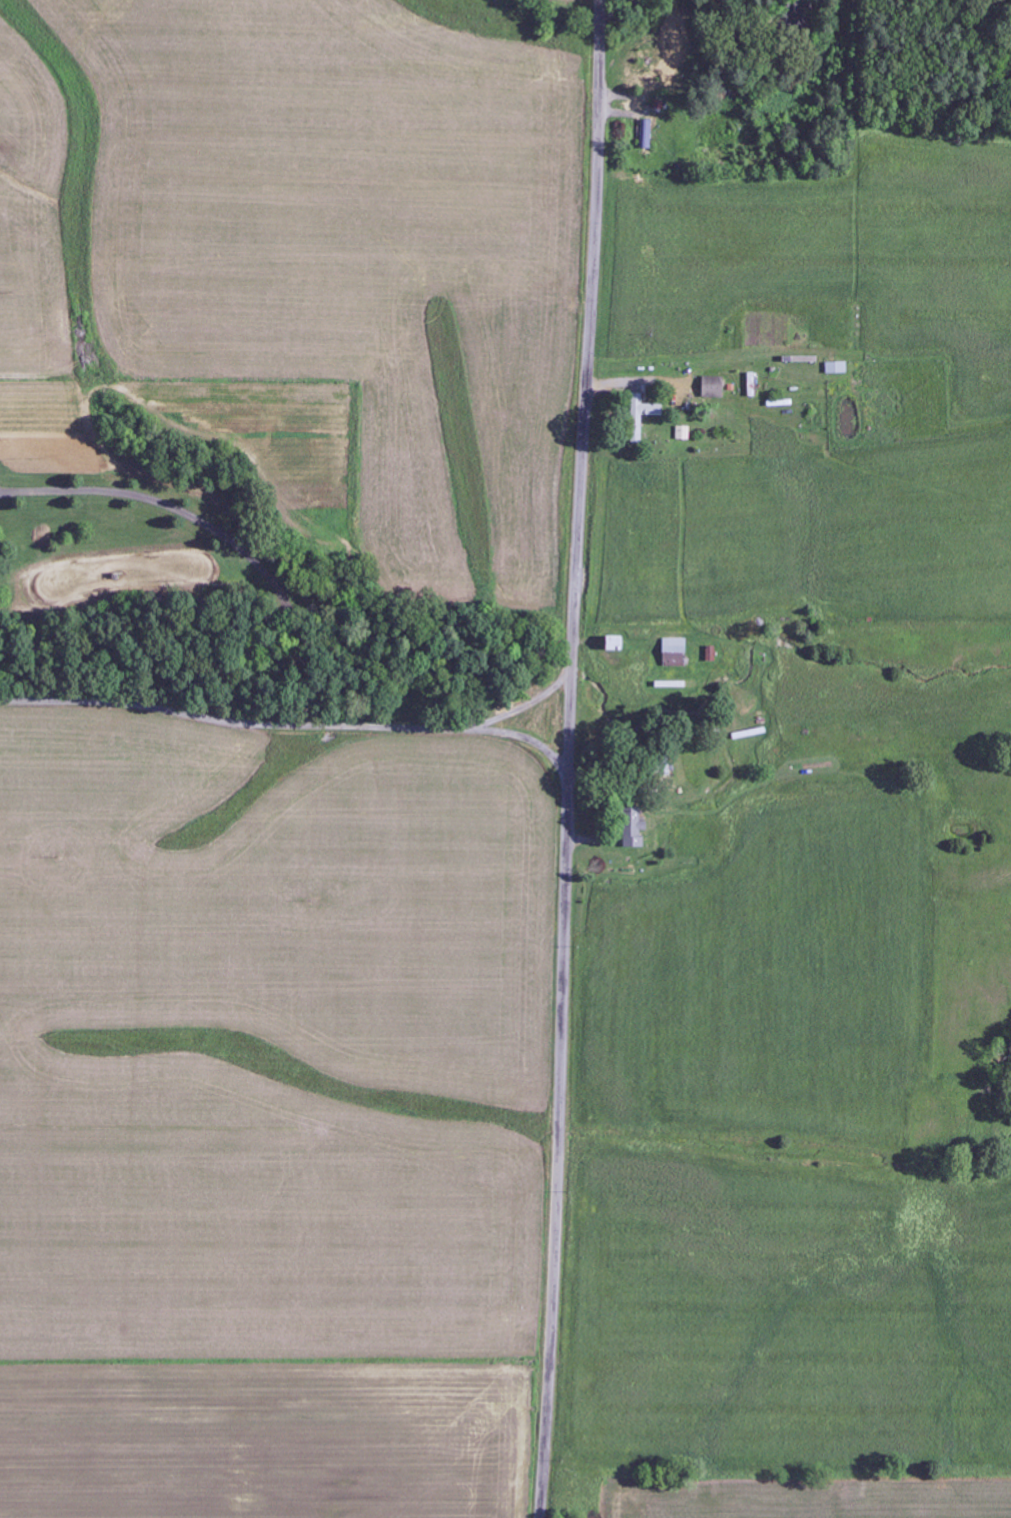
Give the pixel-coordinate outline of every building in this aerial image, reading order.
[(848,362),(828,363),(828,375),(848,374),(848,362)] [(703,398),(726,398),(726,378),(704,378),(703,398)] [(645,405),(644,394),(635,394),(636,417),(666,416),(665,405),(645,405)] [(691,427),(677,427),(677,440),(690,441),(691,427)] [(611,652),(628,652),(628,637),(611,637),(611,652)] [(688,667),(688,639),(665,640),(666,667),(688,667)] [(650,831),(650,823),(643,822),(643,810),(626,809),(625,849),(644,849),(645,831),(650,831)]
